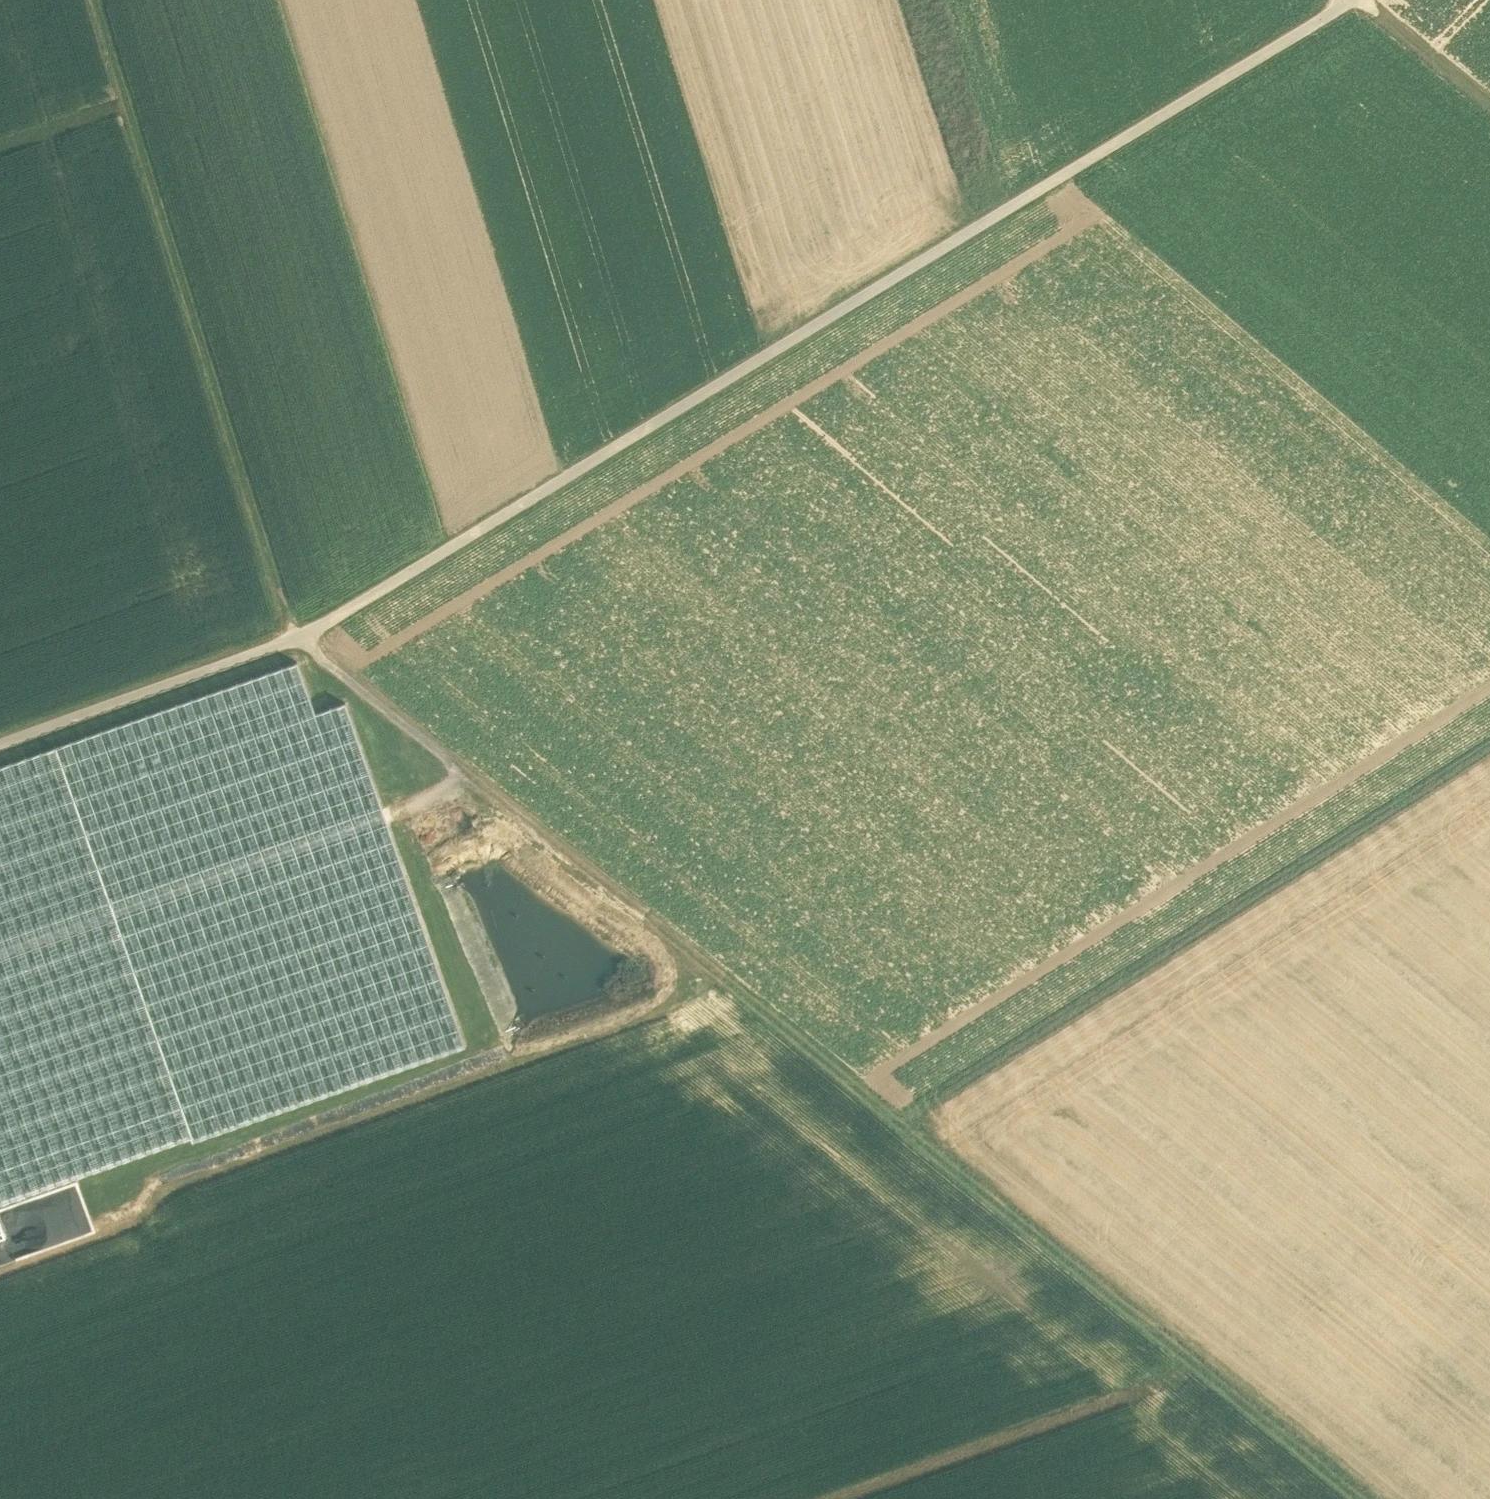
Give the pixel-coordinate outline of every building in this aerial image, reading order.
[(468,1044),(344,703),(316,714),(300,663),(0,767),(0,1204),(468,1044)]
